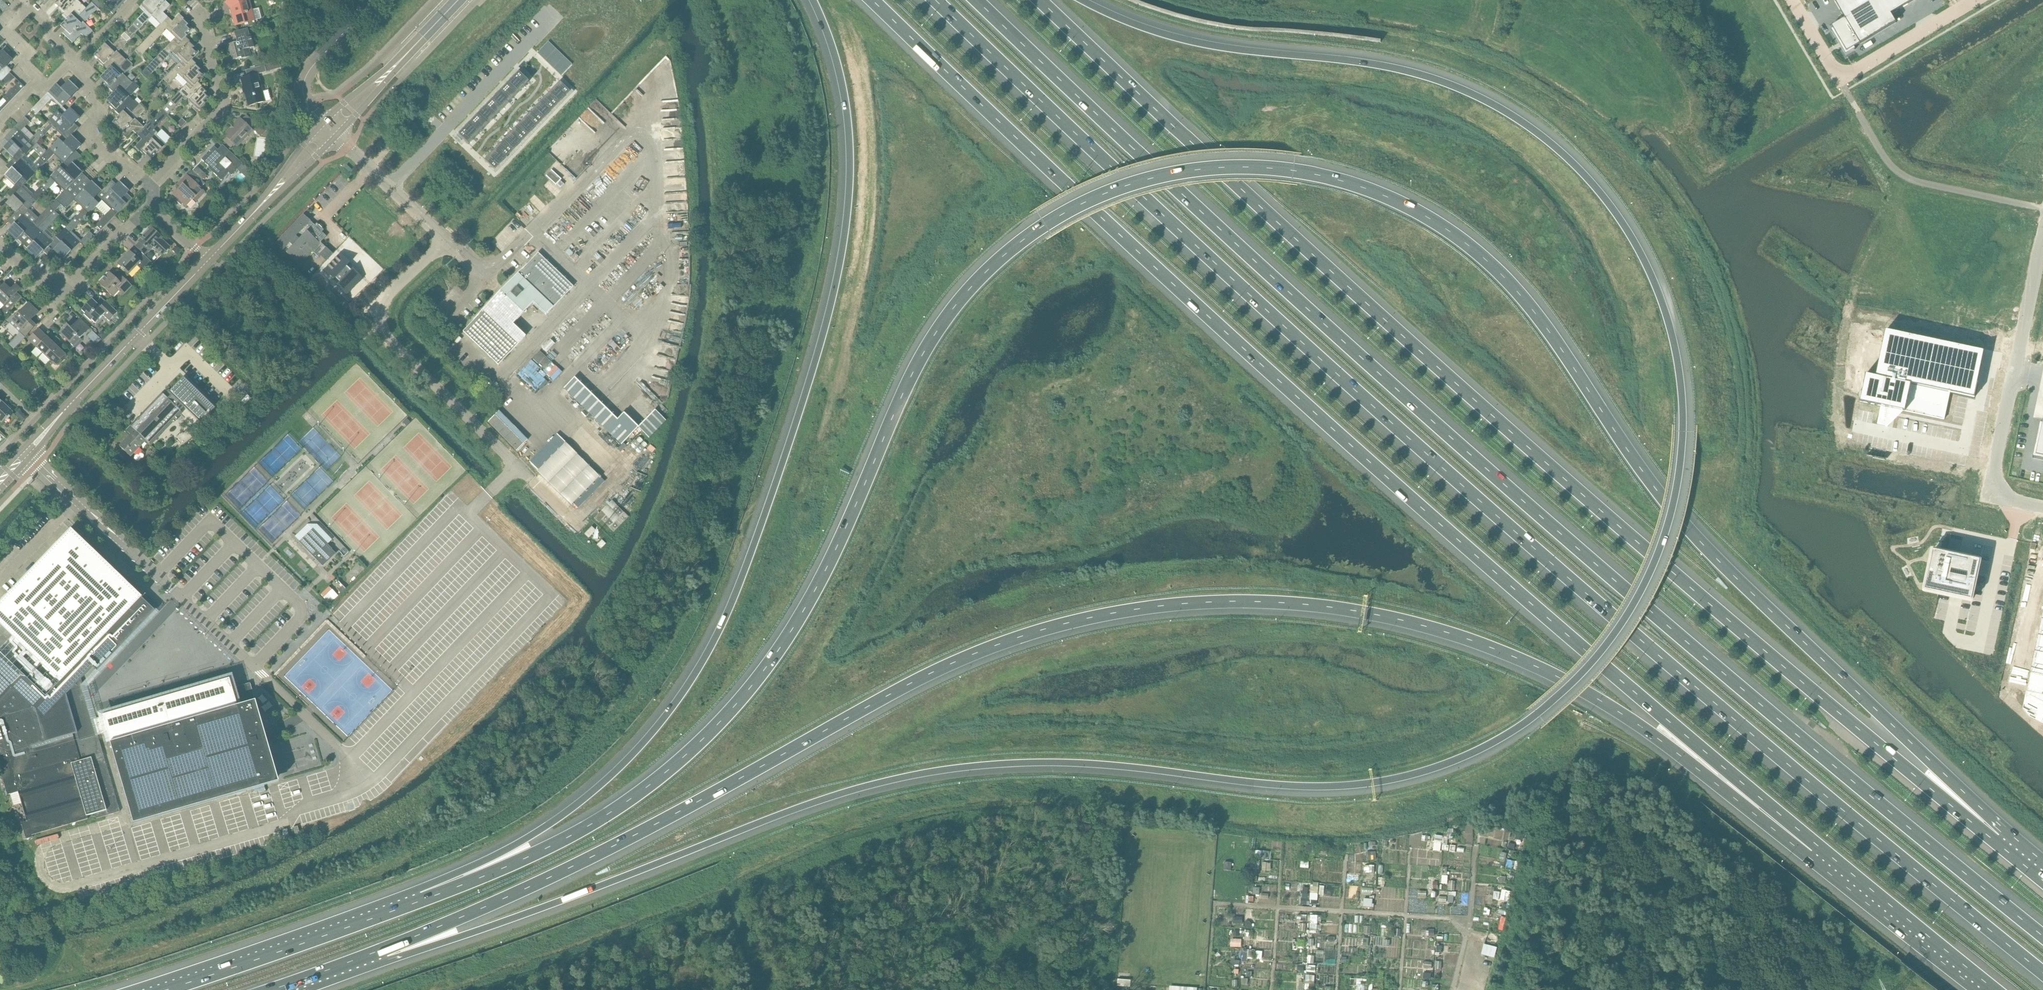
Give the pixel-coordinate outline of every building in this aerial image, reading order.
[(4,12),(8,6),(2,0),(0,0),(0,8),(4,12)] [(75,10),(80,15),(86,8),(78,0),(57,0),(54,3),(59,7),(58,9),(63,13),(64,12),(68,17),(75,10)] [(113,14),(126,0),(109,0),(104,5),(113,14)] [(133,23),(139,29),(151,17),(150,16),(151,15),(161,24),(168,17),(163,12),(170,5),(165,0),(146,0),(144,3),(140,6),(140,7),(144,12),(133,23)] [(225,3),(230,7),(235,25),(261,18),(259,8),(249,10),(246,0),(228,0),(225,3)] [(1845,18),(1831,26),(1847,52),(1896,23),(1891,14),(1915,0),(1834,0),(1845,18)] [(98,8),(92,2),(86,8),(80,15),(75,10),(68,17),(60,25),(65,30),(62,33),(72,42),(81,33),(86,38),(93,31),(83,21),(84,20),(85,21),(98,8)] [(161,24),(139,46),(145,52),(165,31),(164,30),(166,28),(175,37),(173,39),(178,44),(185,37),(185,38),(193,29),(188,25),(189,23),(179,14),(172,21),(168,17),(161,24)] [(268,29),(271,32),(276,30),(277,25),(273,22),(268,24),(268,29)] [(133,23),(129,28),(135,33),(139,29),(133,23)] [(129,28),(125,32),(130,38),(135,33),(129,28)] [(237,42),(228,44),(232,60),(241,57),(241,59),(249,57),(247,49),(254,47),(251,34),(249,34),(248,28),(234,31),(237,42)] [(102,46),(94,54),(99,59),(98,60),(103,65),(104,64),(108,68),(109,67),(110,68),(115,62),(119,67),(126,60),(117,51),(118,49),(119,50),(130,38),(125,32),(113,44),(109,39),(102,46)] [(154,60),(150,64),(156,70),(163,62),(171,53),(172,51),(173,52),(181,60),(179,61),(185,66),(191,60),(192,59),(194,57),(199,52),(194,47),(195,46),(190,41),(189,42),(185,38),(185,37),(178,44),(173,39),(157,56),(154,60)] [(141,56),(145,52),(139,46),(135,50),(141,56)] [(11,61),(1,52),(0,53),(0,73),(11,61)] [(121,85),(126,89),(132,82),(123,73),(124,72),(125,73),(133,64),(127,58),(126,60),(119,67),(115,62),(110,68),(109,67),(108,68),(100,77),(105,81),(104,83),(109,88),(110,87),(114,91),(115,90),(116,90),(121,85)] [(179,61),(163,78),(163,79),(169,84),(174,79),(183,87),(186,84),(191,89),(197,82),(197,83),(205,74),(200,69),(201,68),(196,63),(195,64),(191,60),(185,66),(179,61)] [(266,71),(264,65),(245,70),(247,76),(241,78),(249,105),(270,99),(268,90),(262,92),(257,74),(266,71)] [(147,79),(151,74),(145,68),(141,73),(147,79)] [(518,72),(458,134),(465,141),(469,144),(529,82),(525,79),(518,72)] [(24,86),(19,81),(3,98),(0,101),(0,111),(24,86)] [(61,88),(56,83),(31,110),(36,115),(53,97),(63,107),(78,91),(68,81),(61,88)] [(121,112),(122,113),(127,107),(132,112),(138,105),(129,96),(130,94),(131,95),(139,87),(133,81),(132,82),(126,89),(121,85),(116,90),(115,90),(114,91),(106,99),(111,104),(110,105),(115,110),(116,109),(120,113),(121,112)] [(560,81),(484,160),(490,165),(495,170),(570,91),(565,87),(560,81)] [(192,107),(197,112),(211,97),(206,92),(208,91),(202,86),(201,87),(197,83),(197,82),(191,89),(186,84),(162,109),(168,115),(183,98),(183,97),(184,96),(193,105),(192,107)] [(162,92),(156,86),(151,91),(157,97),(162,92)] [(153,101),(157,97),(151,91),(147,96),(153,101)] [(145,109),(140,103),(138,105),(132,112),(127,107),(122,113),(121,112),(120,113),(112,122),(117,126),(116,128),(121,133),(122,132),(127,136),(126,137),(133,130),(138,134),(144,127),(135,118),(136,117),(137,118),(145,109)] [(39,130),(44,135),(54,125),(63,134),(59,138),(64,143),(71,136),(66,132),(80,118),(70,108),(66,113),(63,116),(58,111),(39,130)] [(66,113),(61,108),(58,111),(63,116),(66,113)] [(142,139),(135,146),(136,146),(137,145),(141,150),(140,151),(145,156),(146,155),(151,159),(159,151),(166,144),(160,139),(156,135),(158,133),(154,129),(160,123),(168,115),(162,109),(154,117),(144,127),(138,134),(142,139)] [(15,127),(19,131),(29,121),(25,116),(15,127)] [(227,137),(224,139),(231,146),(234,143),(236,145),(252,130),(250,128),(254,124),(246,116),(241,120),(240,119),(225,134),(227,137)] [(177,124),(181,128),(187,122),(182,118),(177,124)] [(261,123),(255,130),(260,136),(267,129),(261,123)] [(13,157),(21,150),(26,154),(44,135),(39,130),(29,141),(19,131),(3,148),(13,157)] [(59,138),(40,158),(45,163),(55,152),(65,161),(60,166),(65,171),(72,163),(67,159),(81,145),(71,136),(64,143),(59,138)] [(214,146),(201,159),(203,160),(208,165),(210,167),(208,168),(209,168),(221,180),(229,172),(232,175),(237,169),(247,178),(252,173),(243,163),(242,163),(223,145),(218,150),(214,146)] [(665,176),(685,175),(683,148),(664,149),(665,176)] [(5,175),(15,185),(22,177),(27,182),(45,163),(40,158),(30,168),(21,159),(26,154),(21,150),(13,157),(13,158),(17,162),(5,175)] [(48,178),(41,185),(47,190),(55,181),(57,180),(66,189),(64,190),(56,199),(56,200),(50,206),(54,211),(55,211),(61,204),(71,193),(66,189),(76,179),(78,177),(82,173),(72,163),(65,171),(60,166),(48,178)] [(200,169),(196,174),(202,180),(203,179),(207,176),(204,173),(202,171),(200,169)] [(180,187),(173,194),(178,199),(177,200),(181,205),(183,203),(186,206),(193,199),(195,202),(198,199),(205,191),(201,188),(201,187),(205,183),(191,170),(187,174),(180,181),(177,184),(180,187)] [(552,170),(546,176),(556,185),(557,184),(561,188),(564,184),(560,180),(561,179),(552,171),(552,170)] [(22,177),(15,185),(14,185),(18,190),(6,203),(16,212),(20,208),(25,213),(28,209),(47,190),(41,185),(31,196),(22,187),(27,182),(22,177)] [(85,207),(75,217),(80,222),(96,206),(99,203),(94,198),(101,191),(91,181),(75,198),(71,193),(61,204),(66,209),(76,198),(85,207)] [(105,215),(96,225),(101,230),(131,198),(126,194),(129,191),(119,182),(106,195),(102,190),(101,191),(94,198),(99,203),(96,206),(105,215)] [(25,213),(20,208),(16,212),(9,219),(14,224),(7,230),(22,244),(54,211),(49,206),(37,218),(28,209),(25,213)] [(43,252),(47,256),(54,249),(62,242),(57,237),(52,242),(43,233),(59,215),(54,211),(22,244),(37,258),(43,252)] [(315,225),(304,214),(276,243),(283,249),(286,246),(289,249),(288,250),(301,262),(312,251),(318,257),(327,248),(321,242),(326,236),(322,232),(324,230),(317,223),(315,225)] [(75,217),(57,237),(62,242),(54,249),(64,258),(80,242),(85,247),(95,236),(90,231),(79,242),(70,233),(80,222),(75,217)] [(160,238),(161,237),(151,228),(139,241),(140,241),(135,246),(142,252),(144,254),(148,250),(149,250),(153,246),(161,255),(169,247),(160,238)] [(128,274),(137,265),(145,272),(153,263),(142,252),(137,258),(129,251),(117,263),(128,274)] [(347,266),(350,263),(349,262),(349,263),(340,254),(341,254),(340,253),(324,270),(324,271),(325,270),(334,279),(333,279),(334,280),(336,278),(340,282),(337,285),(337,286),(338,285),(347,294),(346,295),(347,295),(363,278),(362,277),(362,278),(353,270),(354,269),(353,268),(351,270),(347,266)] [(510,280),(503,288),(489,302),(490,302),(475,317),(476,318),(463,331),(498,365),(526,336),(513,324),(533,303),(546,315),(573,286),(538,253),(527,264),(511,280),(510,280)] [(110,272),(99,283),(113,296),(119,290),(124,294),(132,285),(121,275),(117,279),(110,272)] [(1,309),(0,309),(5,314),(21,297),(17,292),(21,288),(16,283),(10,289),(5,283),(2,285),(0,283),(0,308),(1,309)] [(109,321),(117,312),(106,301),(101,306),(92,298),(81,310),(85,313),(84,314),(90,321),(92,319),(95,323),(103,315),(109,321)] [(10,322),(25,336),(38,323),(33,318),(38,312),(28,302),(10,322)] [(69,323),(60,333),(70,343),(74,347),(81,339),(80,338),(90,328),(80,319),(73,327),(69,323)] [(1868,327),(1856,324),(1853,341),(1864,344),(1868,327)] [(39,329),(28,339),(55,366),(66,355),(58,348),(60,345),(54,339),(52,342),(39,329)] [(1861,397),(1860,402),(1883,407),(1880,425),(1887,426),(1891,409),(1905,412),(1944,420),(1949,393),(1974,398),(1984,351),(1885,330),(1876,377),(1866,375),(1861,397)] [(553,380),(561,372),(539,351),(533,357),(537,361),(542,356),(549,363),(542,370),(553,380)] [(518,373),(535,389),(548,376),(530,360),(518,373)] [(157,399),(131,426),(146,441),(150,444),(181,412),(180,411),(184,407),(201,423),(206,417),(207,418),(209,418),(210,416),(210,415),(210,414),(216,408),(184,377),(169,392),(170,393),(166,397),(163,394),(162,394),(157,399)] [(621,412),(615,418),(573,377),(562,388),(620,444),(637,427),(621,412)] [(252,381),(243,390),(248,394),(256,385),(252,381)] [(2,423),(12,412),(11,411),(12,408),(8,405),(6,406),(0,400),(0,421),(2,423)] [(653,409),(636,427),(648,438),(665,420),(653,409)] [(20,410),(15,415),(22,422),(27,417),(20,410)] [(485,423),(516,452),(527,440),(497,410),(485,423)] [(131,435),(120,446),(131,457),(146,441),(131,426),(127,431),(131,435)] [(556,433),(527,462),(569,505),(573,502),(578,507),(604,482),(556,433)] [(624,512),(616,505),(612,509),(619,517),(614,522),(602,510),(594,518),(599,522),(602,520),(609,527),(614,532),(629,517),(624,512)] [(0,754),(0,769),(6,789),(7,795),(18,791),(27,821),(21,822),(24,830),(26,839),(33,837),(33,835),(88,818),(87,815),(95,813),(97,818),(104,816),(108,815),(113,813),(120,811),(118,805),(111,780),(109,772),(98,734),(93,719),(83,684),(81,679),(93,667),(96,670),(97,671),(156,609),(159,607),(142,591),(122,571),(118,575),(95,552),(98,549),(78,529),(75,526),(0,604),(0,631),(10,640),(0,650),(0,753),(0,754)] [(596,530),(592,526),(584,534),(589,538),(596,530)] [(312,530),(301,542),(300,542),(323,565),(335,553),(312,530)] [(602,539),(597,544),(601,548),(606,543),(602,539)] [(1933,551),(1924,591),(1938,594),(1971,601),(1980,561),(1947,554),(1933,551)] [(319,594),(329,604),(338,595),(328,585),(319,594)] [(2026,691),(2042,695),(2040,705),(2042,705),(2042,611),(2026,691)] [(97,718),(93,719),(98,734),(107,732),(126,797),(130,809),(133,822),(134,824),(224,798),(279,782),(277,777),(273,761),(268,744),(266,744),(262,732),(264,732),(250,683),(232,688),(230,679),(163,698),(162,696),(152,699),(153,701),(103,716),(103,717),(97,718)] [(1372,907),(1373,898),(1363,898),(1363,906),(1372,907)] [(1231,946),(1241,947),(1241,938),(1231,938),(1231,946)] [(1494,957),(1497,947),(1484,943),(1481,954),(1494,957)]
